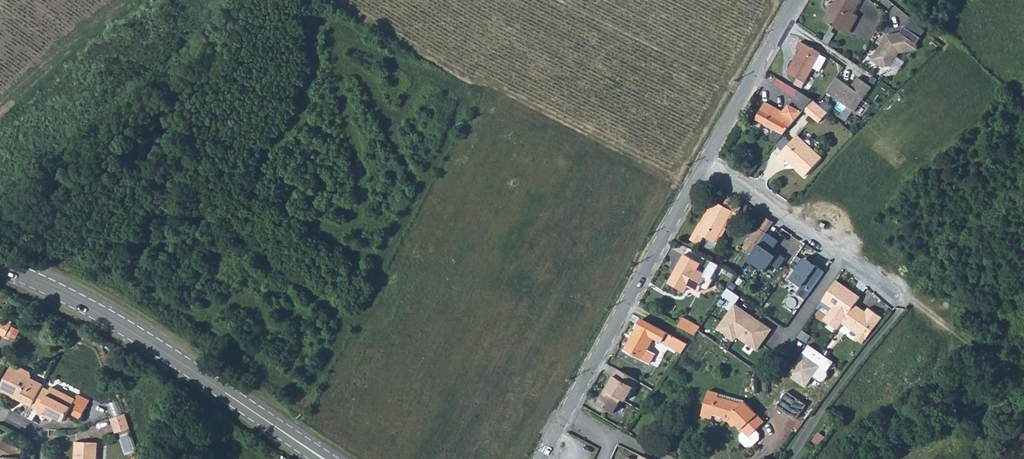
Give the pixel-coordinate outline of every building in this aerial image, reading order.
[(842,31),(853,13),(860,0),(835,0),(824,21),(842,31)] [(853,13),(842,31),(847,34),(857,15),(853,13)] [(913,20),(908,26),(908,27),(920,37),(925,30),(913,20)] [(920,37),(908,27),(905,25),(901,33),(889,34),(872,60),(884,69),(892,66),(900,53),(918,51),(917,44),(920,37)] [(929,34),(926,38),(936,45),(939,42),(929,34)] [(821,53),(800,41),(796,48),(799,50),(787,72),(796,78),(792,86),(799,91),(812,68),(818,72),(827,58),(820,54),(821,53)] [(837,76),(826,92),(847,107),(840,117),(846,122),(871,86),(858,77),(851,86),(837,76)] [(764,103),(755,119),(773,129),(768,138),(776,143),(803,110),(813,100),(799,91),(792,86),(778,78),(774,84),(793,96),(782,113),(764,103)] [(813,100),(803,110),(811,117),(813,115),(820,121),(828,113),(813,100)] [(813,115),(811,117),(819,123),(820,121),(813,115)] [(785,163),(788,160),(790,158),(798,165),(796,167),(805,176),(822,158),(798,135),(778,157),(785,163)] [(790,158),(788,160),(796,167),(798,165),(790,158)] [(733,211),(724,206),(712,200),(709,207),(712,209),(704,225),(700,223),(691,239),(700,244),(705,236),(716,242),(733,211)] [(727,200),(724,206),(733,211),(737,214),(740,208),(727,200)] [(765,217),(758,227),(766,231),(774,223),(765,217)] [(758,227),(750,239),(757,244),(766,231),(758,227)] [(779,240),(766,231),(757,244),(752,252),(746,260),(766,274),(771,266),(777,270),(786,258),(779,253),(776,257),(771,253),(779,240)] [(750,239),(744,246),(752,252),(757,244),(750,239)] [(698,292),(700,288),(706,278),(707,276),(697,270),(700,263),(685,255),(669,284),(684,292),(689,284),(691,286),(690,288),(698,292)] [(825,272),(806,258),(792,278),(802,286),(797,293),(805,298),(825,272)] [(706,278),(700,288),(706,292),(709,290),(712,285),(712,281),(706,278)] [(837,280),(822,301),(832,308),(823,320),(838,330),(842,324),(856,305),(861,298),(837,280)] [(730,311),(717,329),(734,341),(737,337),(757,351),(772,329),(735,305),(740,297),(727,289),(722,296),(731,302),(726,309),(730,311)] [(865,312),(856,305),(842,324),(857,335),(855,338),(864,345),(884,319),(869,308),(865,312)] [(658,327),(641,318),(625,349),(650,363),(654,354),(647,350),(654,338),(681,353),(687,345),(668,333),(667,332),(658,327)] [(683,318),(678,326),(695,335),(701,327),(683,318)] [(4,337),(10,326),(10,325),(0,319),(0,335),(4,337)] [(21,331),(10,326),(4,337),(13,343),(21,331)] [(810,345),(789,376),(805,387),(819,367),(828,374),(836,363),(810,345)] [(11,397),(12,395),(24,401),(23,404),(31,408),(31,407),(41,388),(42,386),(28,379),(29,378),(28,374),(21,370),(17,371),(10,368),(0,387),(0,391),(11,397)] [(639,381),(617,368),(596,405),(613,415),(621,401),(626,404),(639,381)] [(41,388),(31,407),(38,411),(46,415),(47,413),(53,416),(63,421),(67,414),(74,400),(50,388),(48,392),(41,388)] [(708,390),(701,415),(712,418),(713,414),(723,417),(724,419),(724,421),(725,422),(727,422),(729,420),(730,420),(735,425),(736,424),(744,431),(740,435),(740,440),(746,446),(752,446),(759,439),(759,433),(756,430),(764,422),(744,401),(739,405),(718,397),(719,393),(708,390)] [(805,405),(786,391),(776,406),(795,419),(805,405)] [(744,401),(719,393),(718,397),(739,405),(744,401)] [(11,397),(11,398),(23,404),(24,401),(12,395),(11,397)] [(88,401),(77,395),(74,400),(67,414),(78,419),(88,401)] [(124,413),(110,418),(114,431),(129,427),(124,413)] [(824,437),(818,433),(812,441),(818,446),(824,437)] [(2,440),(0,444),(0,458),(20,458),(22,458),(22,451),(2,440)] [(96,443),(74,442),(74,456),(75,456),(75,458),(96,458),(96,443)]
